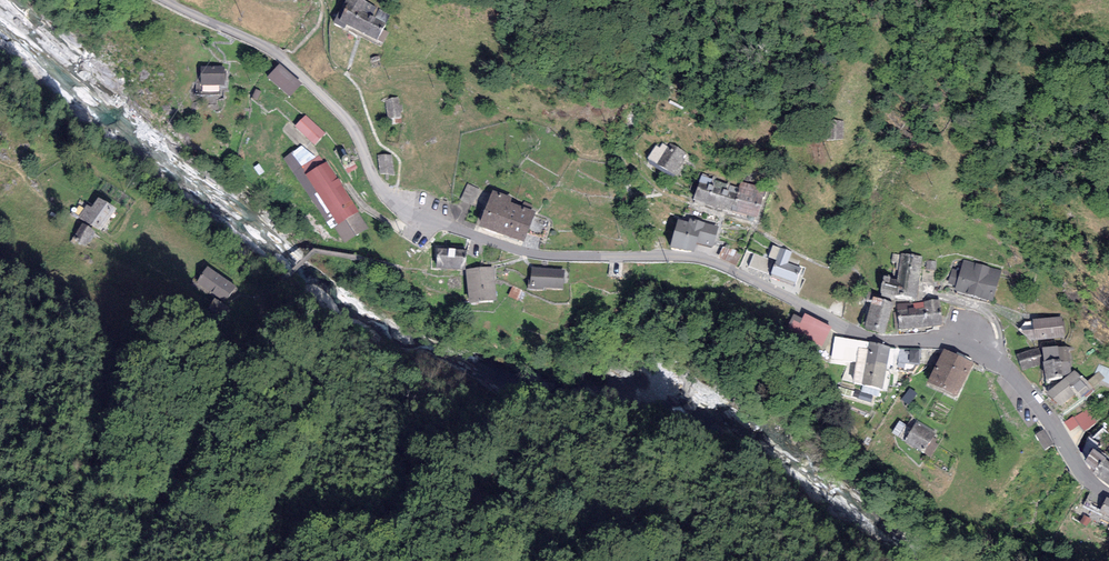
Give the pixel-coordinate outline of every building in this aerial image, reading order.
[(364,0),(345,0),(333,22),(344,28),(347,24),(383,43),(389,33),(383,30),(386,24),(371,16),(376,7),(364,0)] [(302,83),(278,63),(266,78),(289,97),(302,83)] [(225,66),(200,66),(201,85),(225,85),(225,66)] [(258,99),(261,92),(256,90),(252,97),(258,99)] [(399,97),(386,98),(388,119),(401,117),(399,97)] [(325,134),(305,115),(294,127),(314,146),(325,134)] [(843,139),(843,121),(827,122),(827,140),(843,139)] [(668,146),(663,143),(660,148),(656,145),(648,157),(672,181),(685,159),(683,158),(686,153),(670,143),(668,146)] [(283,158),(293,173),(316,158),(301,146),(283,158)] [(393,155),(378,155),(378,174),(393,174),(393,155)] [(316,158),(293,173),(330,229),(334,227),(358,212),(359,211),(326,162),(325,163),(320,156),(316,158)] [(702,175),(693,199),(731,211),(739,187),(702,175)] [(766,187),(741,181),(739,187),(731,211),(757,217),(766,187)] [(480,189),(468,183),(460,200),(472,206),(480,189)] [(478,226),(499,233),(511,202),(513,197),(492,190),(478,226)] [(101,231),(116,208),(98,196),(91,207),(87,204),(79,217),(101,231)] [(524,242),(535,211),(511,202),(499,233),(524,242)] [(368,228),(358,212),(334,227),(344,243),(368,228)] [(690,218),(688,222),(678,219),(670,247),(694,251),(696,243),(712,248),(719,226),(690,218)] [(96,231),(83,223),(76,234),(80,237),(77,242),(86,247),(96,231)] [(776,260),(781,248),(773,245),(768,257),(776,260)] [(723,246),(718,257),(736,265),(741,254),(723,246)] [(466,250),(456,249),(456,248),(448,248),(448,249),(437,248),(436,268),(465,270),(466,250)] [(770,275),(795,285),(802,268),(787,262),(792,251),(781,248),(776,260),(770,275)] [(917,299),(922,256),(901,253),(898,279),(884,276),(880,292),(896,296),(917,299)] [(1002,270),(964,259),(960,271),(952,269),(948,283),(956,286),(955,290),(993,301),(1002,270)] [(237,287),(208,266),(197,282),(226,302),(237,287)] [(494,266),(466,269),(469,303),(497,301),(494,266)] [(543,290),(544,287),(563,289),(565,269),(532,267),(530,280),(528,280),(528,288),(543,290)] [(517,301),(522,290),(513,286),(508,297),(517,301)] [(893,301),(873,296),(865,329),(884,333),(893,301)] [(230,308),(214,298),(206,311),(221,321),(230,308)] [(939,300),(897,304),(899,330),(942,325),(939,300)] [(832,327),(805,313),(802,318),(794,313),(786,328),(822,346),(832,327)] [(1062,316),(1032,319),(1032,321),(1034,340),(1064,337),(1062,316)] [(1034,340),(1032,321),(1025,322),(1019,330),(1031,340),(1034,340)] [(857,361),(860,340),(835,336),(832,359),(857,361)] [(883,390),(890,347),(860,340),(857,361),(853,383),(883,390)] [(1058,346),(1042,347),(1044,361),(1043,362),(1043,364),(1045,379),(1063,377),(1063,375),(1068,375),(1071,372),(1068,346),(1058,347),(1058,346)] [(1029,350),(1016,354),(1022,370),(1043,364),(1043,362),(1044,361),(1042,347),(1029,350)] [(918,363),(920,349),(910,348),(909,362),(918,363)] [(944,349),(927,383),(957,398),(974,364),(944,349)] [(1088,382),(1074,370),(1071,372),(1068,375),(1046,393),(1059,406),(1078,392),(1082,398),(1084,395),(1093,388),(1094,387),(1088,382)] [(1105,378),(1099,372),(1088,382),(1094,387),(1105,378)] [(910,388),(901,399),(908,405),(917,394),(910,388)] [(1095,390),(1093,388),(1084,395),(1086,398),(1095,390)] [(1086,409),(1074,417),(1080,425),(1084,431),(1096,423),(1086,409)] [(1074,417),(1073,415),(1064,422),(1070,431),(1080,425),(1074,417)] [(933,438),(937,432),(917,420),(912,428),(904,440),(904,441),(924,453),(933,438)] [(904,440),(912,428),(899,421),(892,432),(904,440)] [(933,438),(924,453),(930,457),(938,445),(935,443),(937,440),(933,438)] [(1093,449),(1085,460),(1096,471),(1093,474),(1102,480),(1108,470),(1108,462),(1105,459),(1106,458),(1093,449)] [(1107,497),(1099,512),(1108,516),(1108,498),(1107,497)] [(1091,519),(1084,515),(1080,523),(1087,527),(1091,519)]
